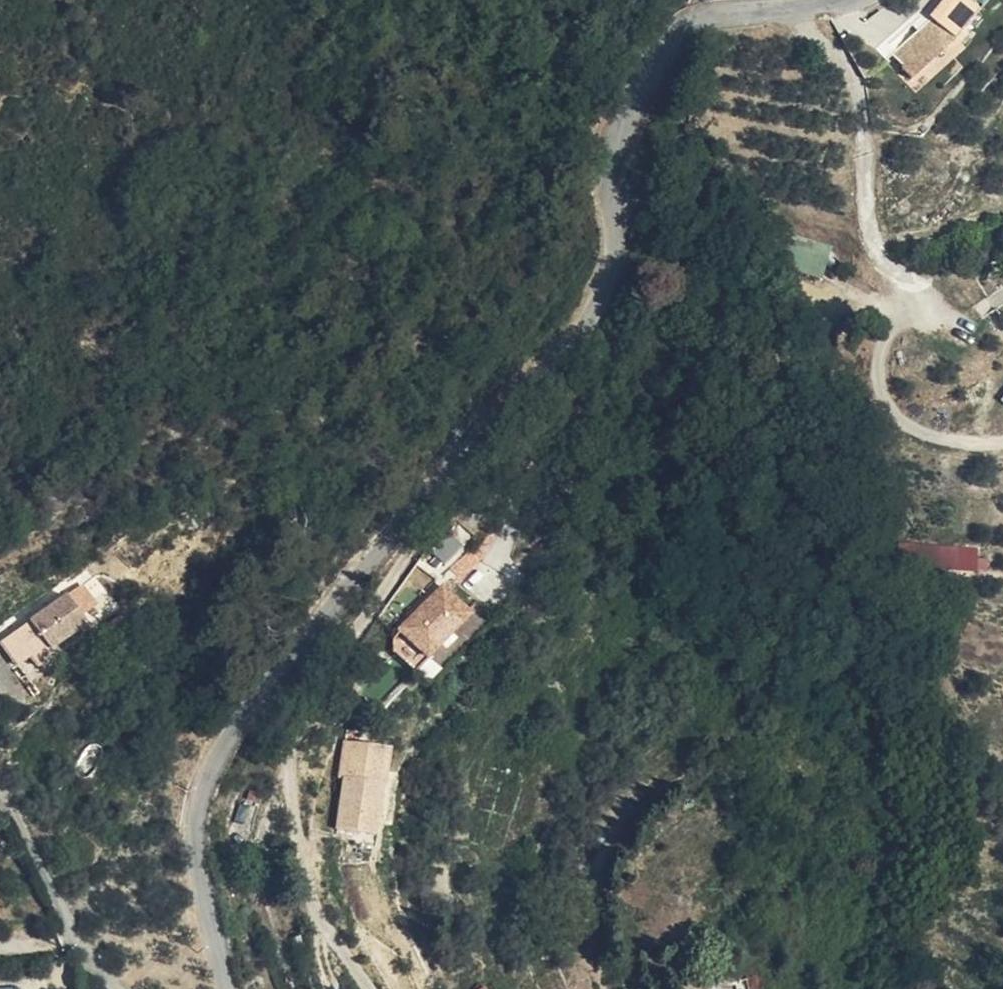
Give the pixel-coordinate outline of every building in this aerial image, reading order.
[(883,65),(903,88),(933,60),(929,53),(938,43),(945,47),(967,17),(945,0),(922,0),(902,29),(910,36),(883,65)] [(876,72),(883,65),(874,56),(865,64),(876,72)] [(898,569),(979,569),(979,542),(898,542),(898,569)] [(402,607),(416,588),(403,577),(387,595),(402,607)] [(70,644),(48,617),(0,655),(0,672),(8,666),(28,692),(42,680),(36,671),(70,644)] [(388,705),(431,655),(400,630),(358,678),(388,705)] [(379,835),(393,745),(346,738),(332,828),(379,835)]
